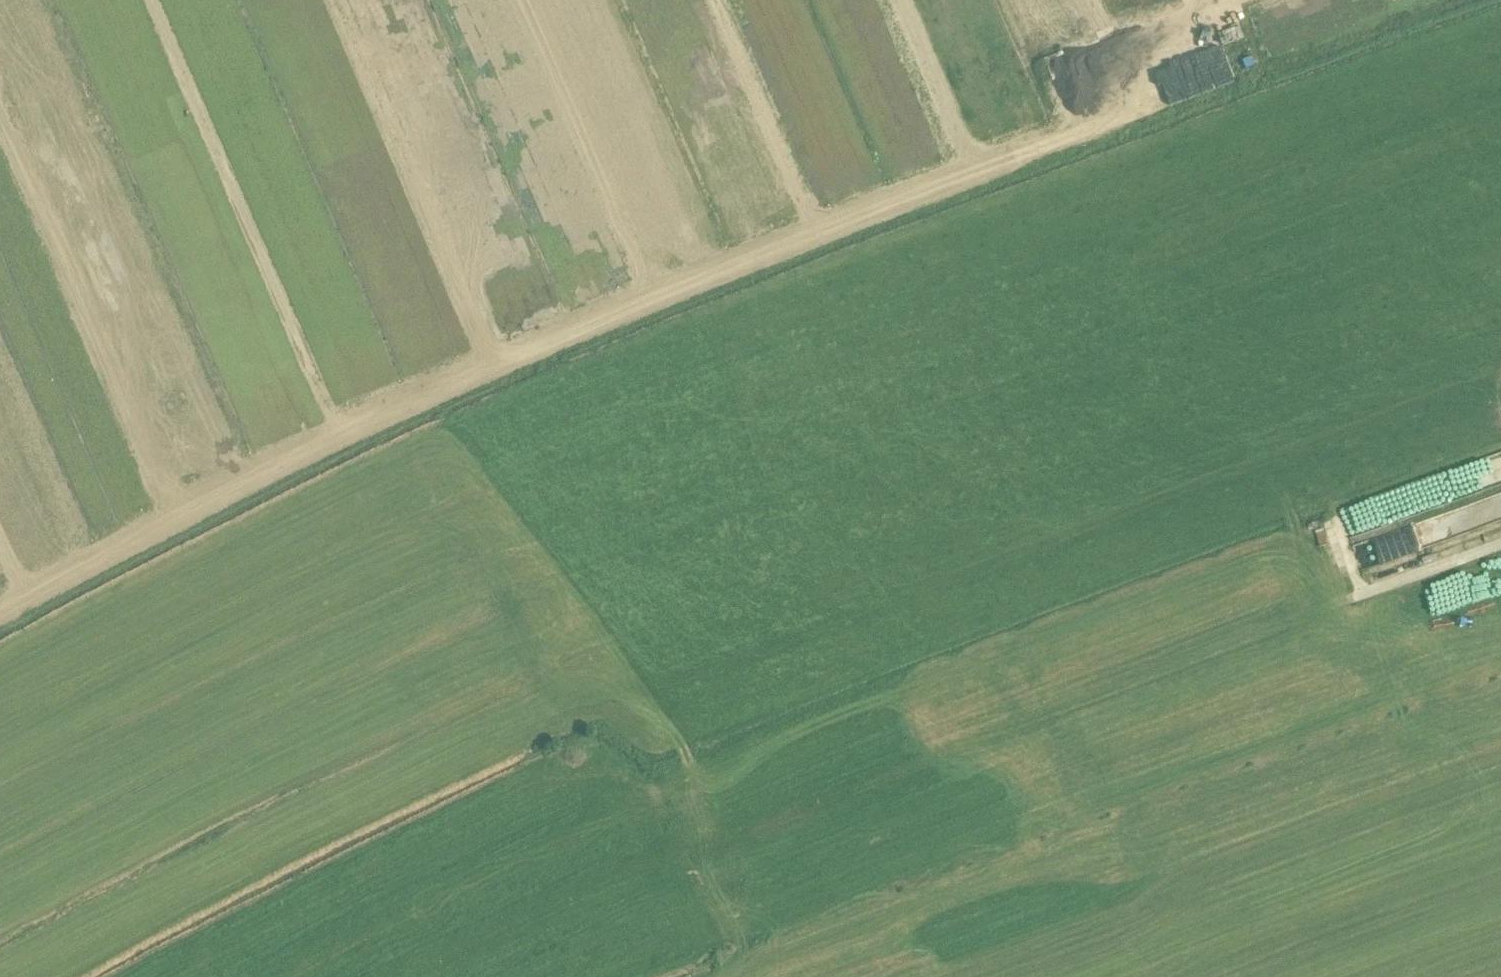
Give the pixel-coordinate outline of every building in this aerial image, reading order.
[(1363,566),(1429,546),(1422,523),(1356,543),(1363,566)]
